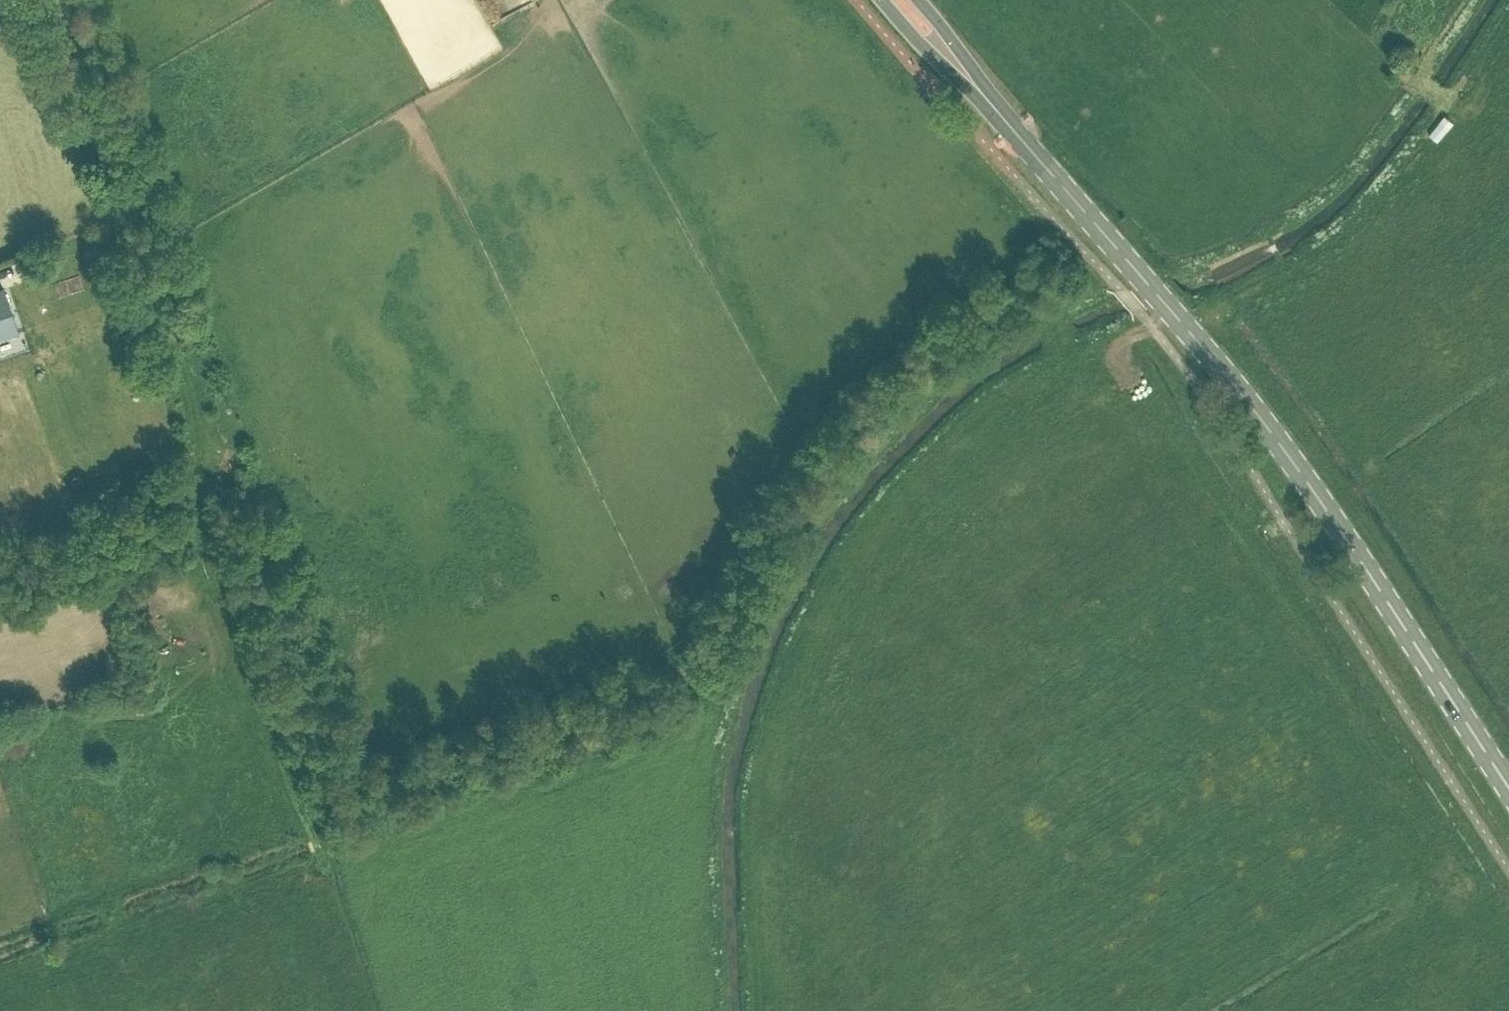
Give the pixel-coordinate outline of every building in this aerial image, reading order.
[(1445,113),(1432,133),(1443,140),(1456,120),(1445,113)] [(2,286),(0,287),(0,337),(17,331),(2,286)]
